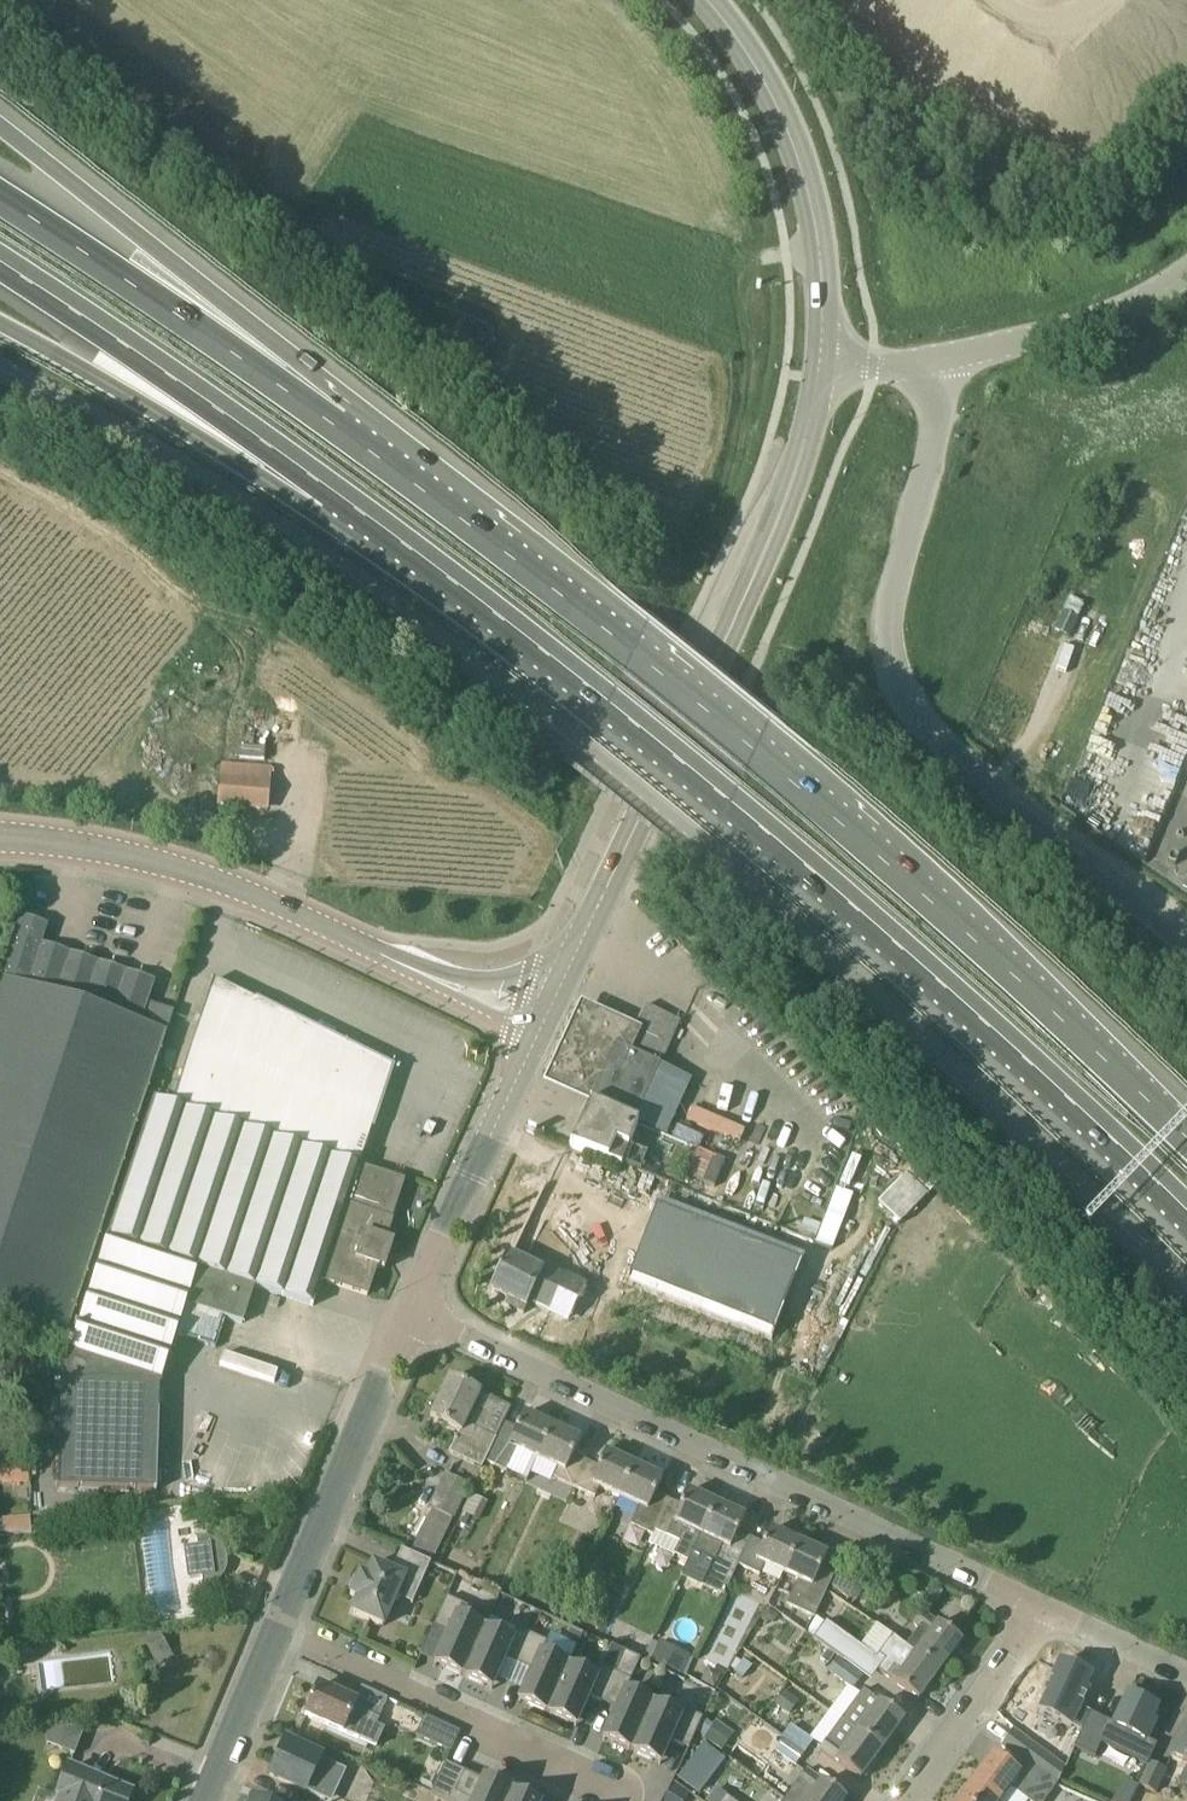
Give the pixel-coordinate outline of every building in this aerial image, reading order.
[(271,769),(225,765),(219,764),(215,807),(267,811),(271,769)] [(1173,836),(1180,816),(1165,811),(1148,860),(1186,874),(1186,873),(1186,841),(1173,836)] [(163,1009),(148,1004),(154,982),(42,945),(48,927),(19,917),(0,976),(0,1311),(67,1333),(167,1036),(174,1013),(163,1009)] [(213,980),(172,1105),(359,1167),(391,1068),(213,980)] [(542,1074),(595,1098),(609,1067),(606,1066),(616,1045),(625,1049),(638,1021),(578,994),(542,1074)] [(617,1166),(636,1124),(632,1123),(677,1020),(645,1006),(638,1021),(625,1049),(616,1045),(606,1066),(609,1067),(595,1098),(593,1103),(590,1102),(569,1147),(617,1166)] [(172,1105),(155,1100),(153,1099),(68,1352),(161,1383),(187,1305),(243,1324),(254,1287),(262,1290),(313,1307),(321,1281),(367,1296),(377,1268),(384,1270),(393,1243),(386,1241),(392,1221),(391,1221),(404,1182),(359,1167),(172,1105)] [(692,1148),(683,1174),(706,1182),(715,1156),(692,1148)] [(907,1172),(877,1201),(899,1224),(930,1195),(907,1172)] [(627,1283),(771,1339),(802,1258),(658,1202),(627,1283)] [(563,1277),(544,1267),(541,1272),(507,1256),(491,1291),(525,1307),(537,1281),(556,1290),(563,1277)] [(219,1355),(215,1368),(270,1386),(274,1373),(219,1355)] [(485,1462),(510,1408),(449,1379),(431,1419),(460,1433),(450,1453),(482,1468),(485,1462)] [(537,1461),(552,1428),(523,1414),(515,1429),(504,1424),(511,1408),(510,1408),(485,1462),(527,1481),(537,1461)] [(207,1494),(221,1430),(212,1428),(209,1442),(191,1438),(184,1471),(195,1473),(191,1491),(207,1494)] [(552,1478),(555,1479),(572,1487),(584,1460),(573,1455),(580,1441),(552,1428),(537,1461),(556,1469),(552,1478)] [(264,1486),(270,1447),(241,1443),(235,1480),(248,1482),(247,1483),(264,1486)] [(618,1499),(632,1465),(605,1453),(598,1467),(584,1460),(572,1487),(595,1498),(599,1490),(618,1499)] [(29,1483),(29,1455),(0,1455),(0,1483),(29,1483)] [(651,1535),(668,1499),(656,1494),(662,1479),(632,1465),(618,1499),(638,1508),(631,1525),(651,1535)] [(413,1548),(433,1557),(451,1519),(454,1521),(471,1484),(446,1473),(429,1509),(430,1510),(413,1548)] [(699,1536),(715,1504),(688,1491),(681,1506),(668,1499),(651,1535),(652,1535),(648,1545),(673,1556),(679,1542),(685,1529),(699,1536)] [(472,1495),(459,1523),(465,1527),(470,1517),(479,1522),(488,1503),(472,1495)] [(739,1565),(751,1539),(738,1532),(745,1518),(715,1504),(699,1536),(700,1536),(693,1552),(714,1562),(702,1585),(723,1596),(738,1565),(739,1565)] [(31,1518),(3,1518),(3,1531),(31,1530),(31,1518)] [(784,1575),(800,1544),(770,1530),(763,1544),(751,1539),(739,1565),(760,1575),(764,1565),(784,1575)] [(199,1537),(196,1537),(198,1548),(186,1550),(190,1578),(201,1577),(203,1588),(206,1588),(209,1587),(211,1586),(214,1585),(217,1583),(219,1581),(221,1579),(223,1577),(225,1574),(226,1571),(227,1568),(227,1565),(227,1562),(227,1559),(227,1556),(226,1553),(224,1550),(223,1548),(221,1545),(219,1543),(217,1541),(214,1540),(211,1538),(208,1537),(205,1537),(202,1537),(199,1537)] [(787,1604),(814,1618),(833,1577),(820,1571),(827,1556),(800,1544),(784,1575),(798,1581),(797,1583),(796,1583),(787,1604)] [(367,1578),(359,1574),(350,1595),(358,1599),(351,1612),(383,1626),(404,1579),(420,1587),(431,1562),(401,1549),(391,1572),(373,1564),(367,1578)] [(853,1578),(841,1569),(832,1586),(842,1594),(854,1603),(866,1587),(853,1578)] [(620,1607),(631,1612),(641,1590),(630,1585),(620,1607)] [(457,1617),(462,1605),(446,1598),(433,1627),(448,1633),(434,1664),(463,1677),(484,1629),(457,1617)] [(774,1623),(779,1616),(768,1608),(760,1619),(766,1624),(774,1623)] [(915,1654),(939,1672),(962,1641),(922,1612),(913,1624),(918,1628),(905,1646),(915,1654)] [(826,1622),(825,1623),(816,1617),(807,1634),(843,1661),(856,1643),(826,1622)] [(517,1629),(512,1641),(484,1629),(463,1677),(492,1690),(505,1659),(519,1665),(532,1636),(517,1629)] [(142,1643),(158,1667),(174,1657),(158,1632),(142,1643)] [(544,1648),(546,1643),(532,1636),(519,1665),(532,1671),(519,1701),(547,1714),(571,1660),(544,1648)] [(915,1654),(905,1646),(891,1637),(878,1655),(885,1660),(877,1671),(918,1701),(939,1672),(915,1654)] [(651,1660),(683,1674),(691,1655),(660,1641),(659,1644),(651,1660)] [(601,1667),(599,1672),(571,1660),(547,1714),(576,1727),(590,1697),(603,1703),(625,1653),(610,1647),(601,1667)] [(625,1692),(640,1660),(625,1653),(603,1703),(616,1709),(603,1739),(631,1752),(653,1704),(652,1704),(625,1692)] [(828,1671),(852,1689),(861,1676),(838,1658),(828,1671)] [(742,1660),(741,1662),(733,1672),(742,1678),(751,1666),(742,1660)] [(1067,1733),(1087,1691),(1084,1690),(1090,1677),(1060,1663),(1038,1709),(1055,1716),(1050,1726),(1067,1733)] [(708,1667),(701,1681),(715,1689),(723,1675),(708,1667)] [(361,1687),(354,1702),(319,1686),(313,1698),(312,1698),(309,1703),(311,1704),(305,1716),(327,1726),(377,1747),(385,1729),(376,1725),(388,1699),(361,1687)] [(774,1703),(786,1711),(795,1698),(783,1690),(774,1703)] [(840,1721),(857,1733),(882,1750),(904,1720),(862,1691),(840,1721)] [(1151,1722),(1157,1709),(1127,1694),(1107,1738),(1084,1726),(1069,1756),(1092,1766),(1103,1743),(1136,1759),(1145,1741),(1146,1741),(1155,1723),(1151,1722)] [(689,1749),(702,1719),(655,1697),(652,1704),(653,1704),(631,1752),(660,1765),(671,1741),(689,1749)] [(451,1752),(460,1732),(425,1716),(415,1736),(451,1752)] [(703,1738),(717,1749),(730,1731),(716,1721),(703,1738)] [(882,1750),(857,1733),(840,1721),(818,1751),(860,1780),(882,1750)] [(1178,1784),(1186,1788),(1186,1723),(1167,1760),(1185,1768),(1178,1784)] [(784,1740),(804,1755),(814,1742),(791,1725),(782,1737),(785,1739),(784,1740)] [(46,1729),(47,1744),(75,1755),(86,1726),(46,1729)] [(1065,1766),(1033,1744),(1013,1730),(1001,1746),(1021,1760),(1027,1765),(1058,1783),(1065,1766)] [(795,1766),(804,1755),(784,1740),(775,1751),(795,1766)] [(321,1759),(285,1742),(270,1775),(305,1792),(306,1791),(324,1800),(339,1768),(321,1759)] [(1019,1775),(992,1755),(971,1784),(994,1800),(1028,1800),(1029,1800),(1044,1800),(1058,1783),(1027,1765),(1019,1775)] [(445,1764),(445,1763),(431,1794),(447,1800),(471,1800),(455,1794),(465,1772),(445,1764)] [(1155,1794),(1167,1771),(1150,1763),(1138,1786),(1155,1794)] [(131,1793),(132,1790),(67,1764),(54,1794),(57,1796),(55,1800),(128,1800),(131,1793)] [(695,1784),(698,1778),(684,1768),(674,1783),(690,1795),(690,1794),(701,1800),(719,1800),(695,1784)] [(846,1799),(806,1772),(797,1784),(804,1789),(795,1800),(845,1800),(846,1799)] [(512,1792),(483,1779),(473,1800),(508,1800),(512,1792)] [(674,1783),(662,1800),(686,1800),(690,1795),(674,1783)] [(971,1784),(958,1800),(994,1800),(971,1784)] [(512,1792),(508,1800),(532,1800),(512,1792)]
